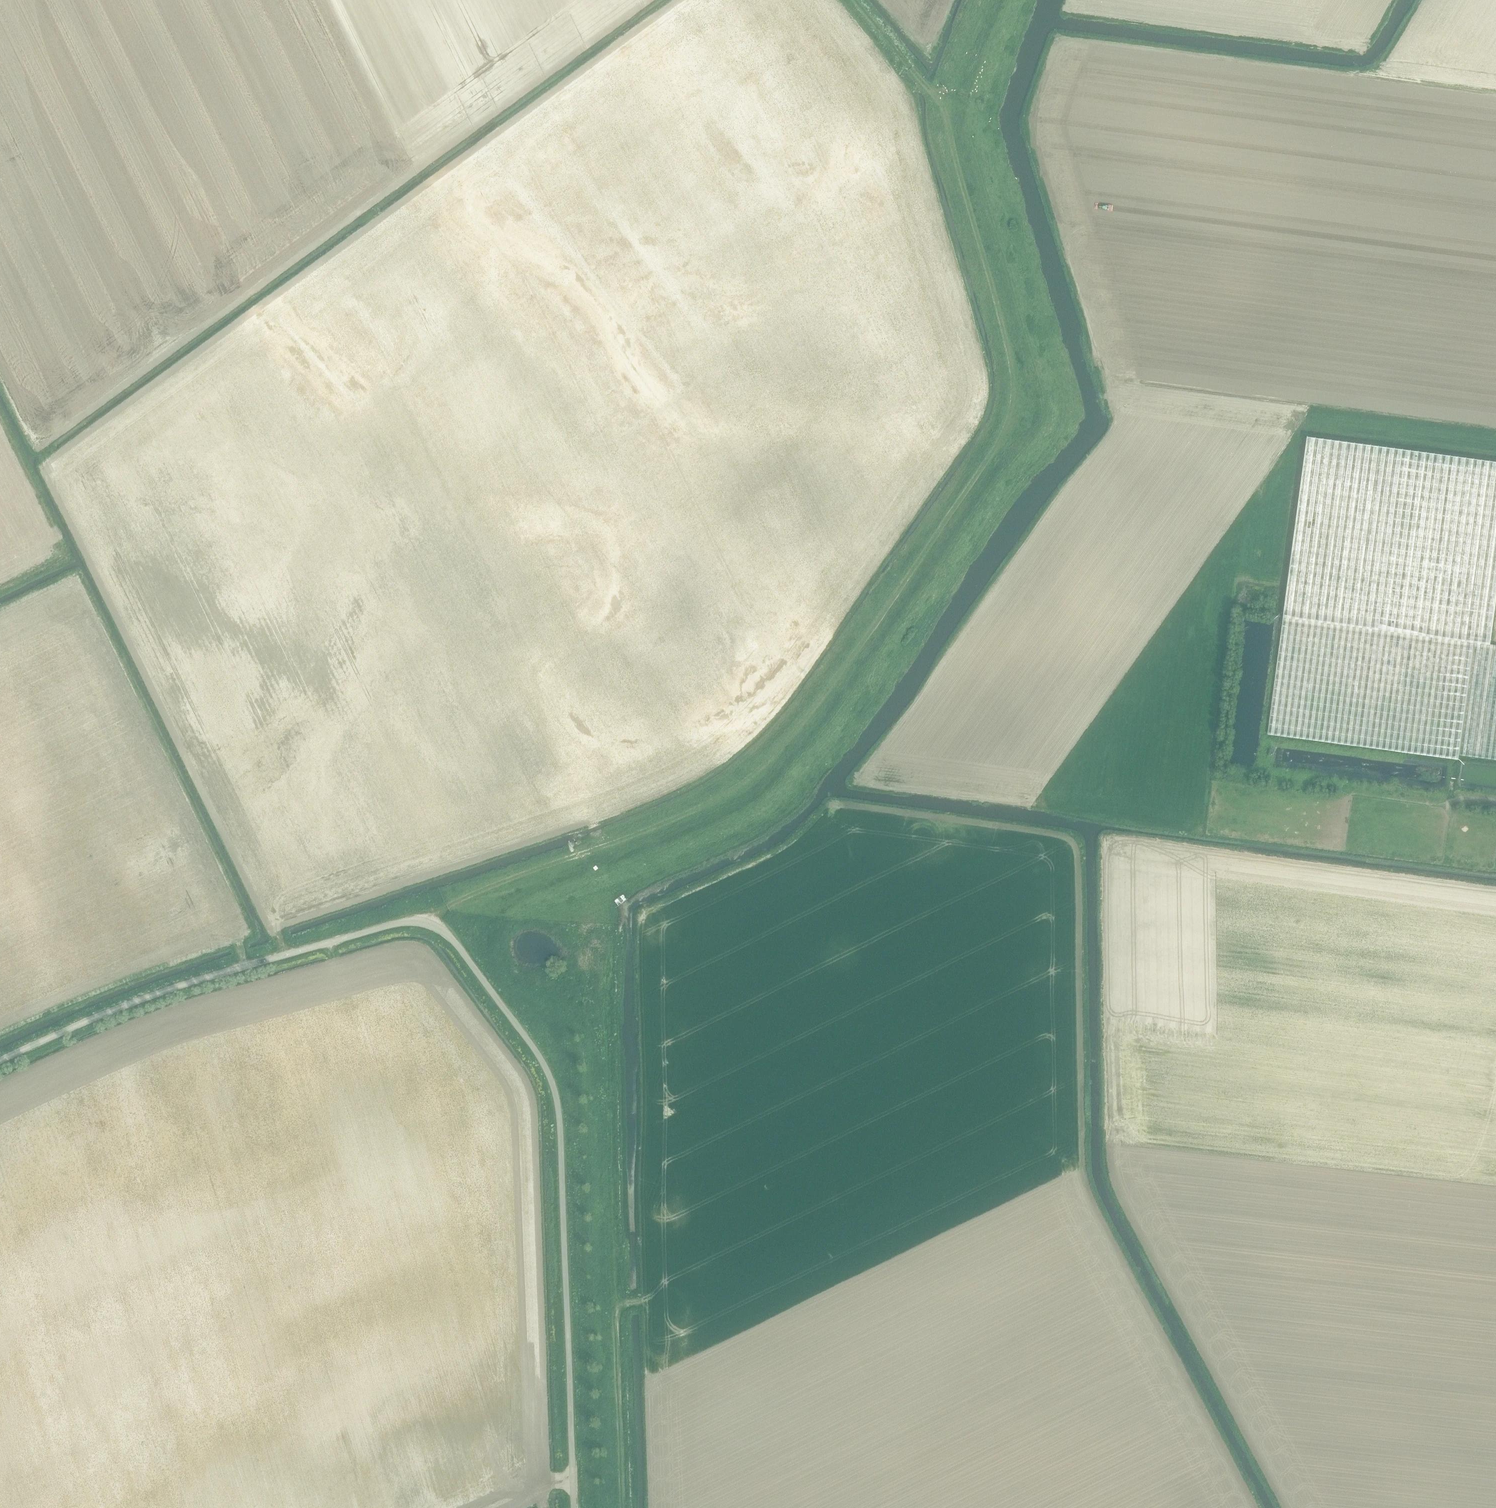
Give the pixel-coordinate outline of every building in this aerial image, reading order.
[(1489,644),(1495,591),(1495,460),(1304,435),(1280,616),(1283,616),(1267,733),(1458,758),(1459,755),(1495,760),(1495,644),(1489,644)]
